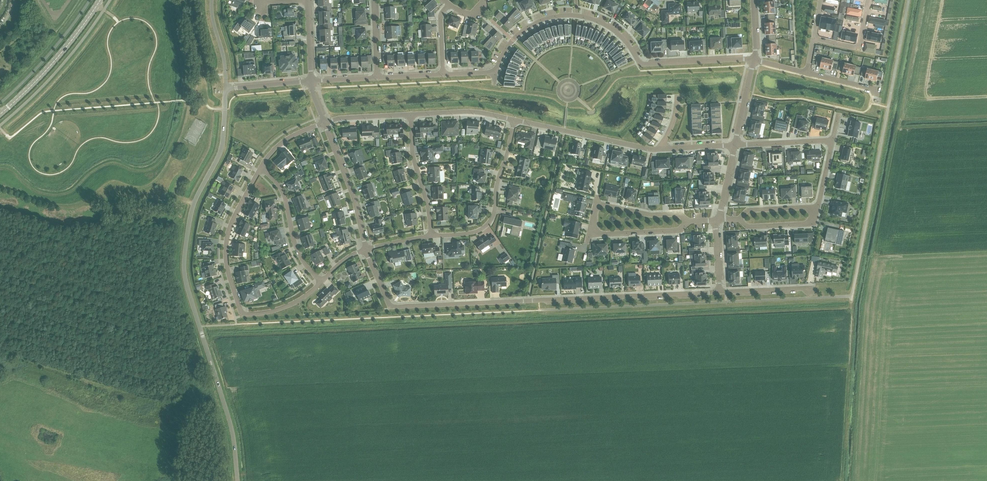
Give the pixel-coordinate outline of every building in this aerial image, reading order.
[(228,0),(232,2),(231,6),(237,8),(239,5),(243,6),(245,1),(244,0),(228,0)] [(328,0),(319,1),(319,7),(324,6),(325,9),(331,9),(331,4),(332,3),(332,1),(331,0),(328,0)] [(434,0),(433,0),(430,2),(430,3),(425,7),(430,12),(428,14),(428,18),(435,17),(434,11),(438,8),(437,8),(435,6),(437,4),(438,4),(434,0)] [(519,2),(520,4),(525,12),(529,10),(528,9),(534,6),(531,2),(534,1),(533,0),(526,0),(525,1),(524,0),(522,0),(519,2)] [(622,8),(618,6),(608,0),(604,8),(608,10),(610,11),(614,13),(614,12),(618,14),(617,15),(618,15),(622,8)] [(644,3),(649,7),(647,9),(649,11),(650,9),(655,13),(659,8),(658,6),(661,2),(659,0),(647,0),(644,3)] [(730,1),(726,1),(726,11),(729,11),(733,10),(733,9),(738,9),(739,9),(741,9),(741,3),(741,2),(741,0),(737,0),(733,0),(730,1)] [(767,3),(764,3),(765,8),(775,8),(775,0),(767,0),(767,3)] [(699,2),(687,3),(687,5),(686,6),(687,6),(687,7),(687,13),(688,13),(688,12),(693,11),(693,12),(699,12),(699,16),(703,16),(702,8),(699,8),(699,2)] [(662,11),(663,22),(669,22),(668,15),(681,14),(680,5),(674,5),(673,4),(669,4),(669,5),(669,11),(668,11),(662,11)] [(290,6),(282,7),(282,10),(284,10),(284,17),(292,17),(292,18),(297,17),(296,13),(294,13),(294,10),(292,10),(292,9),(290,9),(290,6)] [(714,6),(709,7),(709,16),(714,15),(715,16),(717,16),(718,15),(720,15),(721,18),(725,18),(724,10),(720,10),(720,6),(717,6),(717,7),(714,7),(714,6)] [(386,12),(387,19),(395,19),(395,7),(386,7),(386,12)] [(849,7),(848,12),(861,15),(862,10),(849,7)] [(355,17),(356,17),(357,21),(355,21),(355,25),(367,24),(367,20),(365,20),(365,12),(364,12),(364,8),(356,9),(356,12),(356,13),(354,13),(355,17)] [(775,8),(765,8),(765,14),(768,14),(768,19),(767,19),(775,18),(775,8)] [(325,12),(319,13),(320,19),(329,18),(331,18),(331,12),(331,9),(325,9),(325,12)] [(523,17),(517,9),(513,14),(514,15),(509,21),(500,12),(495,17),(497,19),(508,28),(512,25),(523,17)] [(634,27),(638,22),(634,19),(628,13),(623,19),(631,26),(632,25),(634,27)] [(241,20),(233,30),(238,33),(241,27),(249,34),(253,29),(256,24),(253,22),(250,19),(246,17),(244,19),(243,21),(241,20)] [(457,29),(461,19),(458,18),(458,20),(452,17),(449,25),(457,29)] [(329,18),(320,19),(320,25),(325,24),(326,27),(330,27),(332,27),(332,24),(333,23),(332,19),(331,18),(329,18)] [(775,18),(767,19),(768,19),(769,24),(765,24),(766,29),(776,29),(775,18)] [(838,21),(823,18),(821,29),(836,31),(838,21)] [(634,27),(633,28),(637,31),(636,31),(643,38),(649,31),(642,25),(644,23),(640,20),(638,22),(634,27)] [(469,23),(467,30),(464,30),(462,37),(466,37),(466,34),(475,36),(476,32),(477,31),(477,30),(476,29),(477,24),(469,23)] [(285,31),(283,32),(284,37),(284,36),(284,38),(285,40),(287,40),(286,36),(289,36),(297,36),(296,32),(295,32),(294,30),(296,30),(296,26),(296,24),(289,24),(289,26),(285,26),(285,31)] [(487,42),(483,46),(491,51),(498,40),(501,36),(499,34),(488,24),(484,29),(493,38),(488,43),(487,42)] [(431,25),(421,25),(421,30),(422,30),(422,38),(421,38),(422,41),(427,41),(427,38),(431,38),(431,29),(432,29),(431,25)] [(400,26),(397,26),(387,27),(387,31),(387,33),(387,40),(397,39),(397,35),(401,34),(400,26)] [(560,37),(558,26),(554,27),(554,28),(552,28),(552,27),(551,27),(554,38),(560,37)] [(581,38),(583,27),(577,26),(575,37),(581,38)] [(326,30),(320,31),(321,37),(330,36),(330,30),(332,30),(332,27),(330,27),(326,27),(326,30)] [(360,27),(352,28),(352,35),(357,35),(358,39),(360,39),(362,41),(363,39),(366,39),(366,30),(360,31),(360,27)] [(554,38),(551,27),(547,29),(548,30),(546,30),(545,29),(549,40),(554,38)] [(584,27),(583,27),(581,38),(586,39),(590,29),(586,27),(586,28),(583,28),(584,27)] [(258,29),(259,39),(264,38),(264,37),(268,37),(268,38),(273,38),(272,28),(258,29)] [(549,40),(545,29),(541,31),(542,32),(540,33),(539,32),(544,42),(549,40)] [(590,29),(586,39),(587,39),(591,41),(596,31),(592,30),(590,30),(590,29)] [(776,29),(766,29),(766,35),(769,35),(769,40),(768,40),(777,39),(776,29)] [(596,31),(591,41),(596,44),(602,34),(598,32),(598,33),(596,32),(596,31)] [(844,31),(842,39),(856,42),(858,34),(844,31)] [(536,35),(534,36),(540,45),(544,42),(539,32),(536,34),(536,35)] [(882,34),(869,32),(868,38),(880,41),(882,34)] [(602,34),(596,44),(601,47),(607,38),(604,36),(603,36),(601,35),(602,34)] [(534,36),(534,35),(530,38),(531,39),(529,40),(528,39),(535,48),(539,45),(540,45),(534,36)] [(246,44),(250,46),(255,38),(252,36),(246,44)] [(330,36),(321,37),(321,42),(326,42),(326,46),(333,45),(333,42),(333,36),(330,36)] [(732,37),(727,37),(728,49),(732,49),(732,48),(741,47),(741,38),(732,39),(732,37)] [(607,38),(601,47),(605,50),(605,51),(612,42),(609,39),(608,40),(607,39),(607,38)] [(722,47),(721,38),(710,39),(711,50),(717,49),(717,48),(722,47)] [(535,48),(528,39),(525,42),(526,43),(524,44),(523,43),(523,44),(531,52),(535,48)] [(706,46),(705,39),(702,40),(702,42),(698,42),(698,41),(694,41),(694,42),(690,42),(690,51),(695,50),(695,51),(698,51),(698,50),(703,50),(702,46),(706,46)] [(777,39),(768,40),(769,40),(770,45),(767,45),(767,56),(770,56),(770,58),(769,58),(780,61),(780,55),(777,55),(777,39)] [(657,40),(657,42),(651,43),(651,53),(656,53),(663,52),(663,49),(667,49),(666,40),(657,40)] [(680,50),(680,51),(684,51),(683,41),(671,42),(671,51),(677,50),(680,50)] [(612,42),(605,51),(609,54),(617,47),(614,44),(613,44),(612,43),(612,42)] [(877,47),(868,45),(866,52),(875,54),(877,47)] [(617,47),(609,54),(609,55),(612,58),(621,52),(619,49),(618,49),(616,48),(617,47)] [(468,58),(472,58),(472,62),(478,62),(478,52),(472,52),(472,50),(467,51),(467,53),(468,58)] [(514,55),(523,61),(526,57),(518,50),(515,53),(516,54),(515,56),(514,55)] [(457,53),(451,53),(451,51),(447,52),(447,59),(451,59),(451,63),(458,63),(457,59),(457,53)] [(467,53),(462,53),(461,51),(457,51),(457,53),(457,59),(462,59),(462,63),(468,62),(468,58),(467,53)] [(621,52),(612,58),(612,59),(615,63),(625,57),(623,54),(622,54),(620,52),(621,52)] [(292,56),(292,55),(292,54),(291,54),(290,53),(286,54),(285,54),(284,55),(284,56),(284,57),(282,57),(282,61),(280,61),(280,68),(282,68),(283,72),(296,71),(296,67),(298,66),(297,60),(295,60),(295,56),(292,56)] [(424,55),(418,55),(418,53),(414,53),(414,55),(414,61),(418,61),(419,65),(425,64),(425,61),(424,61),(424,55)] [(424,61),(425,61),(429,60),(429,64),(435,64),(435,54),(429,55),(429,53),(424,53),(424,55),(424,61)] [(404,56),(403,56),(398,56),(398,54),(393,54),(393,56),(394,62),(398,62),(398,66),(404,65),(404,62),(404,56)] [(414,55),(408,56),(408,54),(403,54),(403,56),(404,56),(404,62),(408,61),(408,65),(415,65),(414,61),(414,55)] [(331,59),(331,57),(326,58),(326,55),(320,55),(321,70),(327,69),(327,66),(331,65),(331,59)] [(367,58),(362,58),(362,64),(362,67),(368,67),(368,63),(372,63),(372,55),(367,56),(367,58)] [(393,56),(388,57),(388,55),(383,55),(383,63),(388,62),(388,66),(394,66),(394,62),(393,56)] [(523,61),(514,55),(512,59),(511,61),(510,61),(520,66),(523,61)] [(341,59),(341,65),(341,69),(348,68),(347,65),(351,64),(352,64),(351,58),(351,56),(347,57),(344,57),(344,59),(341,59)] [(357,58),(351,58),(352,64),(351,64),(352,68),(358,68),(358,64),(362,64),(362,58),(362,56),(357,56),(357,58)] [(337,59),(331,59),(331,65),(331,69),(337,69),(337,65),(341,65),(341,59),(341,57),(336,57),(337,59)] [(625,57),(615,63),(618,68),(628,63),(626,59),(625,60),(624,58),(625,57)] [(826,69),(828,59),(818,57),(816,65),(816,64),(821,65),(820,68),(826,69)] [(828,59),(826,69),(831,71),(832,68),(837,69),(836,70),(837,70),(839,62),(828,59)] [(247,65),(243,66),(244,76),(256,75),(255,65),(254,61),(247,62),(247,65)] [(508,67),(518,71),(520,66),(510,61),(509,65),(510,65),(509,67),(508,67)] [(848,75),(851,65),(840,62),(838,70),(839,71),(839,69),(843,71),(843,74),(848,75)] [(264,64),(264,66),(263,66),(264,74),(273,73),(272,65),(271,65),(271,63),(264,64)] [(861,67),(851,65),(848,75),(854,76),(855,73),(859,74),(859,75),(859,76),(861,67)] [(506,73),(517,76),(518,71),(508,67),(506,71),(507,71),(507,73),(506,73)] [(871,80),(873,70),(863,68),(861,76),(861,75),(866,76),(865,79),(871,80)] [(884,73),(873,70),(871,80),(876,82),(877,79),(882,80),(881,81),(882,81),(884,73)] [(504,80),(515,82),(516,81),(517,76),(506,73),(505,77),(506,78),(505,80),(504,80)] [(651,104),(651,108),(652,108),(664,110),(664,109),(665,106),(666,106),(666,102),(665,102),(653,102),(653,105),(651,104)] [(756,103),(755,109),(765,112),(766,106),(767,106),(768,103),(762,102),(761,105),(756,104),(756,103)] [(650,110),(649,113),(651,114),(662,117),(663,114),(664,114),(665,110),(664,110),(652,108),(652,111),(650,110)] [(765,112),(755,109),(753,115),(754,115),(759,116),(758,119),(764,121),(765,117),(763,117),(765,112)] [(648,116),(647,119),(648,120),(660,124),(661,121),(662,121),(663,117),(662,117),(651,114),(650,117),(648,116)] [(800,130),(801,130),(807,132),(809,123),(802,121),(802,119),(801,118),(802,116),(797,115),(795,128),(799,129),(798,130),(800,130)] [(777,121),(774,131),(779,132),(779,130),(781,131),(781,132),(784,133),(784,131),(788,132),(790,122),(791,117),(787,116),(786,121),(786,123),(777,121)] [(827,131),(829,121),(817,118),(817,119),(814,119),(814,122),(816,123),(815,129),(820,130),(820,129),(827,131)] [(752,121),(751,127),(761,129),(762,124),(763,124),(764,121),(758,119),(757,122),(752,121)] [(646,121),(644,124),(645,125),(656,131),(658,129),(658,128),(659,128),(660,125),(660,124),(648,120),(648,121),(647,122),(646,121)] [(467,131),(466,135),(473,135),(473,133),(478,134),(479,122),(467,121),(467,131)] [(848,136),(858,138),(861,123),(851,121),(850,126),(850,127),(849,129),(849,130),(848,136)] [(454,122),(442,122),(442,132),(446,132),(446,136),(458,135),(458,126),(454,126),(454,122)] [(427,133),(426,123),(420,123),(420,130),(416,130),(416,138),(422,137),(422,135),(423,135),(423,133),(427,133)] [(426,123),(427,133),(430,133),(430,135),(432,135),(432,137),(438,136),(438,129),(433,129),(433,123),(426,123)] [(393,125),(394,135),(394,137),(399,137),(399,138),(403,138),(403,130),(400,130),(400,124),(393,125)] [(487,124),(485,135),(495,137),(499,137),(499,138),(501,129),(491,126),(492,125),(487,124)] [(394,135),(393,125),(386,125),(387,130),(384,130),(384,139),(389,139),(389,135),(394,135)] [(643,127),(641,129),(642,130),(652,137),(653,136),(654,134),(655,135),(657,131),(656,131),(645,125),(644,128),(643,127)] [(374,136),(374,138),(379,138),(379,129),(374,129),(374,126),(362,126),(362,136),(374,136)] [(343,136),(343,137),(349,137),(349,140),(357,140),(356,136),(357,136),(356,127),(350,128),(350,129),(342,130),(342,132),(341,132),(342,136),(343,136)] [(761,129),(751,127),(749,133),(750,133),(755,134),(754,137),(757,138),(760,138),(761,135),(760,135),(761,129)] [(639,132),(637,134),(641,137),(647,143),(648,142),(649,141),(650,141),(653,138),(652,137),(642,130),(640,133),(639,132)] [(526,148),(532,149),(536,134),(531,133),(530,135),(520,132),(519,135),(518,135),(517,136),(517,137),(517,138),(518,138),(518,139),(518,141),(527,143),(526,148)] [(536,147),(543,148),(554,151),(557,138),(545,136),(545,138),(538,137),(536,147)] [(300,148),(301,150),(314,145),(315,148),(319,146),(316,138),(312,140),(310,141),(309,138),(304,139),(302,140),(298,142),(299,145),(298,146),(299,147),(300,148)] [(578,143),(574,142),(572,150),(571,150),(570,153),(571,153),(571,154),(579,156),(578,158),(582,159),(584,152),(580,151),(582,144),(581,144),(581,143),(578,142),(578,143)] [(423,156),(423,161),(429,161),(429,162),(434,162),(433,152),(434,152),(434,150),(443,150),(443,145),(433,146),(433,149),(421,150),(421,156),(423,156)] [(593,159),(601,160),(600,163),(604,164),(606,156),(602,155),(603,149),(603,148),(600,147),(599,148),(596,147),(594,155),(593,154),(592,158),(593,158),(593,159)] [(845,161),(846,161),(845,163),(851,164),(852,158),(853,158),(853,159),(854,159),(854,155),(853,155),(854,149),(844,147),(841,162),(844,163),(845,161)] [(240,160),(239,163),(245,166),(247,163),(248,164),(250,160),(249,160),(253,153),(245,149),(241,156),(241,155),(239,159),(240,160)] [(483,149),(481,163),(490,165),(491,160),(490,160),(491,154),(493,155),(493,150),(483,149)] [(274,162),(281,169),(282,170),(283,171),(285,169),(285,168),(284,167),(287,164),(287,165),(294,159),(287,150),(280,156),(280,157),(274,162)] [(392,159),(393,164),(402,163),(402,159),(401,159),(400,152),(395,153),(394,150),(386,151),(387,158),(391,157),(393,159),(392,159)] [(611,161),(610,163),(616,164),(616,162),(620,163),(620,165),(627,166),(627,163),(629,157),(622,156),(623,153),(622,153),(623,151),(621,151),(620,151),(619,150),(618,150),(617,152),(614,151),(613,151),(611,161)] [(351,157),(354,164),(362,161),(361,156),(360,156),(357,151),(349,154),(350,157),(351,157)] [(812,152),(812,151),(807,151),(808,161),(815,160),(816,162),(820,162),(820,158),(822,158),(822,156),(819,156),(819,152),(816,152),(816,151),(812,152)] [(745,152),(744,158),(754,161),(755,155),(745,153),(745,152)] [(802,162),(801,153),(792,153),(792,152),(788,152),(789,164),(793,163),(793,162),(802,162)] [(778,166),(783,165),(782,154),(782,153),(783,153),(778,153),(778,154),(776,154),(776,153),(769,153),(769,154),(770,163),(773,163),(773,164),(778,164),(778,166)] [(646,158),(641,157),(639,156),(638,156),(638,157),(633,156),(633,155),(631,164),(632,164),(644,167),(645,167),(646,158)] [(320,172),(328,169),(324,160),(325,159),(323,156),(313,159),(315,163),(316,163),(320,172)] [(676,164),(674,164),(675,170),(680,170),(680,168),(684,168),(684,170),(692,169),(694,157),(688,157),(688,159),(676,159),(676,164)] [(517,173),(516,177),(519,178),(519,177),(525,178),(526,174),(527,174),(528,169),(527,169),(528,165),(529,165),(530,160),(520,158),(519,163),(520,163),(519,168),(518,167),(517,171),(518,172),(517,173)] [(659,169),(670,169),(669,158),(658,159),(658,162),(656,162),(651,162),(652,175),(659,174),(659,169)] [(753,166),(754,161),(744,158),(743,164),(743,165),(743,164),(748,165),(747,168),(753,170),(754,167),(753,166)] [(707,166),(703,166),(703,170),(711,169),(711,166),(718,166),(717,160),(706,160),(707,166)] [(240,176),(243,171),(234,166),(232,171),(234,172),(231,177),(239,182),(241,176),(240,176)] [(360,181),(368,178),(363,167),(355,170),(357,173),(360,181)] [(440,171),(441,171),(441,167),(429,168),(430,178),(429,178),(429,182),(434,182),(434,183),(435,183),(437,183),(438,182),(440,182),(440,171)] [(741,170),(740,176),(750,178),(751,173),(753,173),(753,170),(747,168),(747,171),(742,170),(741,170)] [(404,173),(405,172),(404,169),(394,172),(397,184),(406,181),(404,173)] [(482,183),(485,183),(485,178),(486,178),(486,176),(486,174),(484,174),(484,170),(474,169),(474,174),(477,176),(476,182),(479,182),(479,183),(482,184),(482,183)] [(294,174),(295,177),(292,178),(293,181),(287,184),(291,190),(294,188),(296,191),(301,189),(297,182),(302,180),(300,176),(304,174),(302,170),(298,171),(298,172),(294,174)] [(579,185),(578,190),(587,192),(588,187),(588,188),(589,182),(590,178),(592,173),(580,170),(579,170),(578,175),(579,175),(581,175),(580,180),(579,180),(578,185),(579,185)] [(706,171),(699,171),(699,174),(704,174),(704,179),(702,180),(715,179),(715,175),(713,175),(713,173),(706,174),(706,171)] [(330,179),(332,178),(330,173),(328,174),(320,177),(324,187),(323,187),(325,191),(326,192),(333,189),(330,179)] [(851,176),(838,174),(837,180),(838,181),(836,188),(846,191),(848,181),(850,182),(851,176)] [(624,178),(622,188),(624,189),(624,188),(625,184),(628,184),(630,179),(630,180),(630,178),(624,176),(624,178)] [(749,184),(750,178),(740,176),(739,182),(744,183),(743,186),(749,187),(750,184),(749,184)] [(703,185),(699,186),(699,189),(706,188),(706,186),(714,185),(713,179),(715,179),(702,180),(703,185)] [(233,192),(235,188),(223,182),(222,184),(225,186),(220,194),(228,198),(232,192),(233,192)] [(365,196),(367,200),(370,199),(371,199),(373,199),(373,198),(375,197),(373,192),(374,191),(372,183),(363,186),(365,190),(363,190),(365,194),(364,194),(365,196)] [(813,185),(802,186),(802,198),(813,197),(813,185)] [(508,200),(508,203),(512,204),(513,201),(516,202),(518,192),(519,193),(520,189),(510,186),(509,190),(510,190),(508,200)] [(610,188),(606,187),(605,188),(603,188),(603,187),(602,192),(602,191),(605,192),(604,195),(609,196),(609,197),(611,197),(612,197),(613,196),(616,197),(618,187),(614,186),(614,188),(610,187),(610,188)] [(737,188),(736,194),(746,196),(747,190),(749,190),(749,187),(743,186),(743,189),(738,188),(737,188)] [(782,199),(792,198),(792,197),(796,197),(795,186),(791,186),(791,189),(782,190),(782,199)] [(443,194),(444,193),(444,190),(443,190),(443,187),(433,188),(433,192),(434,192),(434,200),(435,199),(436,200),(437,200),(438,199),(443,199),(443,194)] [(682,190),(682,188),(681,188),(681,187),(676,187),(676,189),(675,189),(675,201),(669,201),(669,197),(665,198),(665,205),(669,205),(669,204),(682,204),(682,197),(684,197),(684,198),(684,197),(686,189),(685,189),(682,190)] [(635,195),(636,192),(628,190),(628,189),(624,188),(624,189),(622,197),(626,198),(626,200),(630,201),(630,202),(633,202),(633,201),(634,202),(635,198),(636,195),(635,195)] [(472,201),(481,200),(481,195),(481,193),(480,193),(480,189),(470,189),(470,193),(472,193),(472,201)] [(701,190),(695,190),(695,194),(698,193),(698,199),(710,198),(710,194),(709,194),(709,193),(701,193),(701,190)] [(772,199),(776,199),(776,190),(775,190),(774,190),(772,190),(771,190),(767,190),(766,190),(764,190),(764,191),(763,191),(763,200),(768,199),(768,200),(772,199)] [(402,194),(405,206),(414,203),(413,198),(412,199),(411,196),(412,196),(411,192),(402,194)] [(332,208),(341,204),(339,200),(340,200),(337,193),(325,197),(326,200),(329,199),(332,208)] [(659,205),(659,193),(654,193),(654,197),(644,197),(644,203),(648,203),(648,206),(659,205)] [(586,199),(565,194),(564,196),(566,196),(565,197),(565,199),(575,201),(574,205),(573,206),(574,206),(573,210),(571,210),(570,215),(582,217),(583,213),(584,213),(586,204),(586,203),(585,203),(586,199)] [(746,196),(736,194),(735,200),(735,199),(740,200),(739,204),(746,205),(746,202),(745,201),(746,196)] [(304,201),(305,200),(304,199),(303,198),(302,196),(293,199),(294,203),(295,203),(298,212),(307,209),(304,201)] [(698,205),(694,205),(695,208),(702,208),(702,205),(709,205),(709,199),(710,199),(710,198),(698,199),(698,205)] [(252,219),(260,205),(250,200),(248,204),(250,205),(244,215),(252,219)] [(224,208),(226,205),(218,201),(213,210),(220,214),(224,208)] [(377,207),(380,206),(378,201),(371,202),(372,206),(368,207),(369,211),(371,217),(379,215),(377,207)] [(834,202),(832,202),(831,206),(833,206),(833,207),(833,209),(833,210),(832,210),(831,215),(835,216),(835,215),(841,217),(842,212),(845,213),(846,208),(847,208),(848,204),(843,202),(843,203),(834,201),(834,202)] [(274,203),(265,204),(267,212),(269,212),(271,220),(277,219),(274,203)] [(469,211),(469,219),(477,219),(477,213),(481,212),(481,206),(466,207),(466,211),(469,211)] [(439,221),(448,221),(447,207),(437,208),(437,212),(439,212),(439,221)] [(345,224),(344,219),(345,219),(343,212),(333,214),(334,218),(335,218),(337,226),(345,224)] [(416,217),(417,217),(416,213),(405,215),(406,221),(407,221),(408,226),(417,225),(416,217)] [(512,217),(503,215),(501,221),(505,222),(504,224),(513,226),(510,235),(519,237),(522,221),(512,219),(512,217)] [(610,218),(617,226),(621,223),(613,215),(610,218)] [(301,232),(311,229),(311,228),(309,229),(307,222),(309,222),(307,217),(298,220),(301,232)] [(214,235),(217,224),(215,224),(216,220),(209,218),(207,222),(209,222),(206,232),(214,235)] [(382,222),(384,222),(383,218),(376,220),(376,224),(377,223),(377,224),(376,225),(372,226),(373,230),(374,230),(375,234),(375,235),(380,234),(379,233),(384,232),(382,222)] [(580,223),(569,221),(565,220),(564,224),(564,223),(569,225),(568,232),(567,232),(568,233),(567,236),(577,239),(578,233),(579,228),(581,229),(582,224),(580,223)] [(244,237),(250,224),(241,221),(239,224),(241,225),(237,234),(240,235),(240,236),(241,236),(244,237)] [(338,232),(338,233),(332,235),(333,240),(340,238),(341,245),(338,246),(345,244),(346,245),(346,244),(351,243),(350,243),(348,235),(349,235),(348,229),(342,231),(341,228),(335,229),(335,232),(337,232),(338,232)] [(828,228),(826,240),(836,242),(836,241),(838,241),(837,244),(842,245),(845,232),(841,231),(841,232),(840,231),(840,230),(828,228)] [(277,245),(283,243),(282,238),(282,239),(279,230),(271,233),(266,234),(267,239),(272,238),(273,241),(276,240),(277,245)] [(728,242),(738,241),(738,236),(739,236),(739,232),(733,233),(733,236),(728,236),(728,242)] [(808,234),(795,235),(795,243),(809,243),(808,242),(812,242),(814,233),(808,234)] [(303,241),(306,249),(310,247),(311,248),(313,247),(313,246),(314,246),(313,241),(314,241),(313,237),(311,237),(311,235),(301,238),(302,242),(303,241)] [(480,241),(476,244),(478,248),(478,249),(479,250),(480,250),(480,251),(491,244),(496,240),(493,235),(487,239),(486,237),(482,239),(480,240),(480,241)] [(785,243),(785,245),(789,245),(789,235),(785,235),(774,235),(774,239),(774,244),(785,243)] [(768,246),(767,236),(762,236),(762,238),(755,238),(755,242),(754,242),(754,244),(755,245),(755,248),(760,247),(768,246)] [(207,240),(199,240),(199,246),(204,246),(203,250),(213,251),(214,244),(207,243),(207,240)] [(667,241),(667,250),(674,250),(674,253),(680,253),(679,243),(676,243),(676,240),(667,241)] [(632,249),(631,249),(631,253),(632,253),(635,253),(635,251),(638,251),(638,255),(641,255),(641,253),(644,252),(645,260),(643,260),(643,264),(648,264),(647,251),(645,251),(644,244),(640,244),(640,242),(639,242),(637,242),(637,241),(635,241),(634,241),(634,242),(633,242),(633,247),(633,249),(632,249)] [(659,241),(655,241),(655,242),(653,242),(653,241),(650,242),(650,251),(659,250),(659,253),(663,253),(663,246),(659,246),(659,241)] [(738,241),(728,242),(728,248),(729,248),(734,248),(734,251),(740,250),(740,247),(739,247),(738,241)] [(460,250),(464,250),(464,246),(461,246),(460,242),(453,242),(453,245),(446,245),(447,253),(450,253),(450,257),(454,256),(454,254),(460,254),(460,250)] [(559,254),(558,260),(562,261),(567,262),(567,263),(569,263),(571,263),(572,263),(573,258),(572,258),(573,256),(575,250),(571,249),(570,249),(570,248),(571,248),(572,244),(561,242),(560,246),(561,246),(561,247),(565,248),(563,255),(559,254)] [(693,248),(689,248),(689,252),(697,251),(697,248),(704,248),(703,242),(705,242),(692,242),(692,243),(693,248)] [(423,249),(421,251),(424,253),(424,254),(424,257),(435,256),(440,255),(439,248),(434,248),(434,243),(430,244),(427,244),(422,245),(423,249)] [(614,245),(614,253),(626,252),(625,244),(618,245),(618,243),(614,243),(614,245)] [(245,253),(245,244),(235,244),(235,247),(234,247),(234,251),(233,251),(232,256),(243,257),(243,253),(245,253)] [(606,254),(607,254),(607,245),(597,245),(597,244),(593,244),(594,256),(598,255),(598,254),(603,254),(603,255),(606,255),(606,254)] [(326,247),(323,249),(319,251),(309,256),(310,256),(312,260),(314,260),(316,265),(320,263),(321,264),(323,263),(323,262),(325,261),(321,254),(324,252),(326,255),(330,253),(326,247)] [(406,262),(412,260),(410,249),(403,251),(403,252),(397,253),(397,250),(388,252),(389,252),(390,252),(392,258),(390,259),(390,260),(392,259),(393,263),(405,261),(406,262)] [(740,254),(740,250),(734,251),(734,254),(729,254),(729,260),(739,259),(742,259),(742,253),(740,254)] [(282,252),(275,255),(275,256),(273,257),(273,258),(276,258),(278,263),(280,262),(283,269),(282,269),(291,265),(286,254),(284,255),(282,252)] [(697,252),(689,253),(689,256),(693,256),(693,261),(706,261),(706,256),(704,256),(704,255),(697,255),(697,252)] [(506,253),(501,257),(505,262),(510,259),(506,253)] [(739,259),(729,260),(729,266),(730,266),(735,266),(735,269),(741,268),(743,268),(743,264),(742,259),(739,259)] [(694,267),(691,267),(691,270),(698,270),(698,267),(705,267),(704,261),(706,261),(693,261),(694,261),(694,267)] [(203,267),(206,278),(216,276),(215,271),(214,272),(212,265),(211,265),(210,262),(203,264),(204,267),(203,267)] [(834,266),(819,262),(815,277),(822,278),(824,271),(833,273),(833,272),(837,273),(838,267),(834,266)] [(347,268),(354,282),(359,280),(360,280),(362,280),(362,279),(363,278),(357,264),(351,266),(350,266),(349,266),(348,267),(347,268)] [(804,271),(805,271),(805,266),(795,266),(795,265),(796,265),(796,264),(792,265),(792,266),(793,277),(793,279),(797,279),(797,277),(800,277),(804,277),(804,271)] [(245,271),(248,270),(248,266),(240,267),(241,271),(236,273),(237,277),(236,277),(237,279),(238,284),(247,282),(245,271)] [(777,266),(773,266),(774,280),(787,280),(786,270),(786,266),(783,266),(783,270),(777,270),(777,266)] [(741,268),(735,269),(735,272),(730,272),(730,278),(740,277),(740,272),(741,271),(741,268)] [(303,283),(304,283),(297,273),(294,275),(292,271),(285,276),(291,284),(292,284),(295,289),(296,288),(295,288),(303,282),(303,283)] [(698,271),(692,271),(692,274),(694,274),(695,280),(707,279),(707,275),(705,275),(705,273),(698,274),(698,271)] [(756,279),(756,281),(760,281),(760,280),(766,280),(766,273),(766,272),(755,272),(755,276),(755,279),(756,279)] [(434,286),(434,296),(449,295),(448,285),(452,285),(451,273),(448,273),(448,277),(445,278),(446,284),(439,284),(439,286),(434,286)] [(649,275),(648,275),(647,275),(648,286),(661,286),(661,275),(660,275),(659,274),(657,274),(657,275),(651,275),(649,275)] [(669,285),(673,284),(673,285),(676,285),(676,284),(680,284),(679,274),(668,274),(669,285)] [(543,284),(542,284),(542,287),(542,289),(544,289),(546,289),(546,288),(550,288),(550,289),(550,290),(555,290),(555,285),(556,285),(556,284),(559,283),(559,275),(553,276),(553,279),(547,279),(547,282),(543,282),(543,284)] [(640,276),(628,277),(628,287),(633,286),(633,287),(636,287),(636,286),(641,286),(640,276)] [(588,289),(602,288),(601,278),(592,278),(591,277),(589,277),(589,278),(588,278),(588,289)] [(493,287),(493,293),(498,293),(498,286),(500,286),(507,286),(506,278),(492,278),(492,287),(493,287)] [(576,287),(582,287),(581,278),(573,278),(573,280),(564,281),(564,290),(576,289),(576,287)] [(610,288),(622,287),(621,278),(609,279),(607,279),(608,283),(609,283),(610,288)] [(259,287),(265,285),(263,281),(255,284),(256,287),(254,288),(254,287),(249,289),(246,290),(241,291),(241,293),(242,295),(244,302),(249,301),(249,302),(250,303),(251,303),(252,303),(253,302),(253,301),(253,300),(253,299),(257,298),(255,290),(259,289),(259,287)] [(410,296),(410,288),(406,288),(403,286),(401,282),(393,286),(397,293),(397,296),(399,297),(402,296),(410,296)] [(466,286),(466,294),(477,294),(477,291),(484,290),(484,282),(469,282),(466,282),(465,283),(465,286),(466,286)] [(214,284),(206,287),(207,290),(209,289),(212,300),(223,297),(221,293),(220,293),(218,286),(215,287),(214,284)] [(335,295),(339,291),(334,286),(330,290),(329,291),(327,289),(318,297),(321,299),(318,302),(316,301),(323,305),(328,300),(328,301),(330,301),(331,299),(331,298),(331,297),(334,294),(335,295)] [(364,299),(371,296),(368,291),(367,291),(366,287),(356,291),(358,295),(357,296),(360,301),(361,303),(362,303),(364,302),(365,301),(364,299)] [(218,313),(220,320),(228,317),(226,311),(227,310),(226,306),(224,307),(223,303),(215,305),(216,309),(215,310),(217,314),(218,313)]
